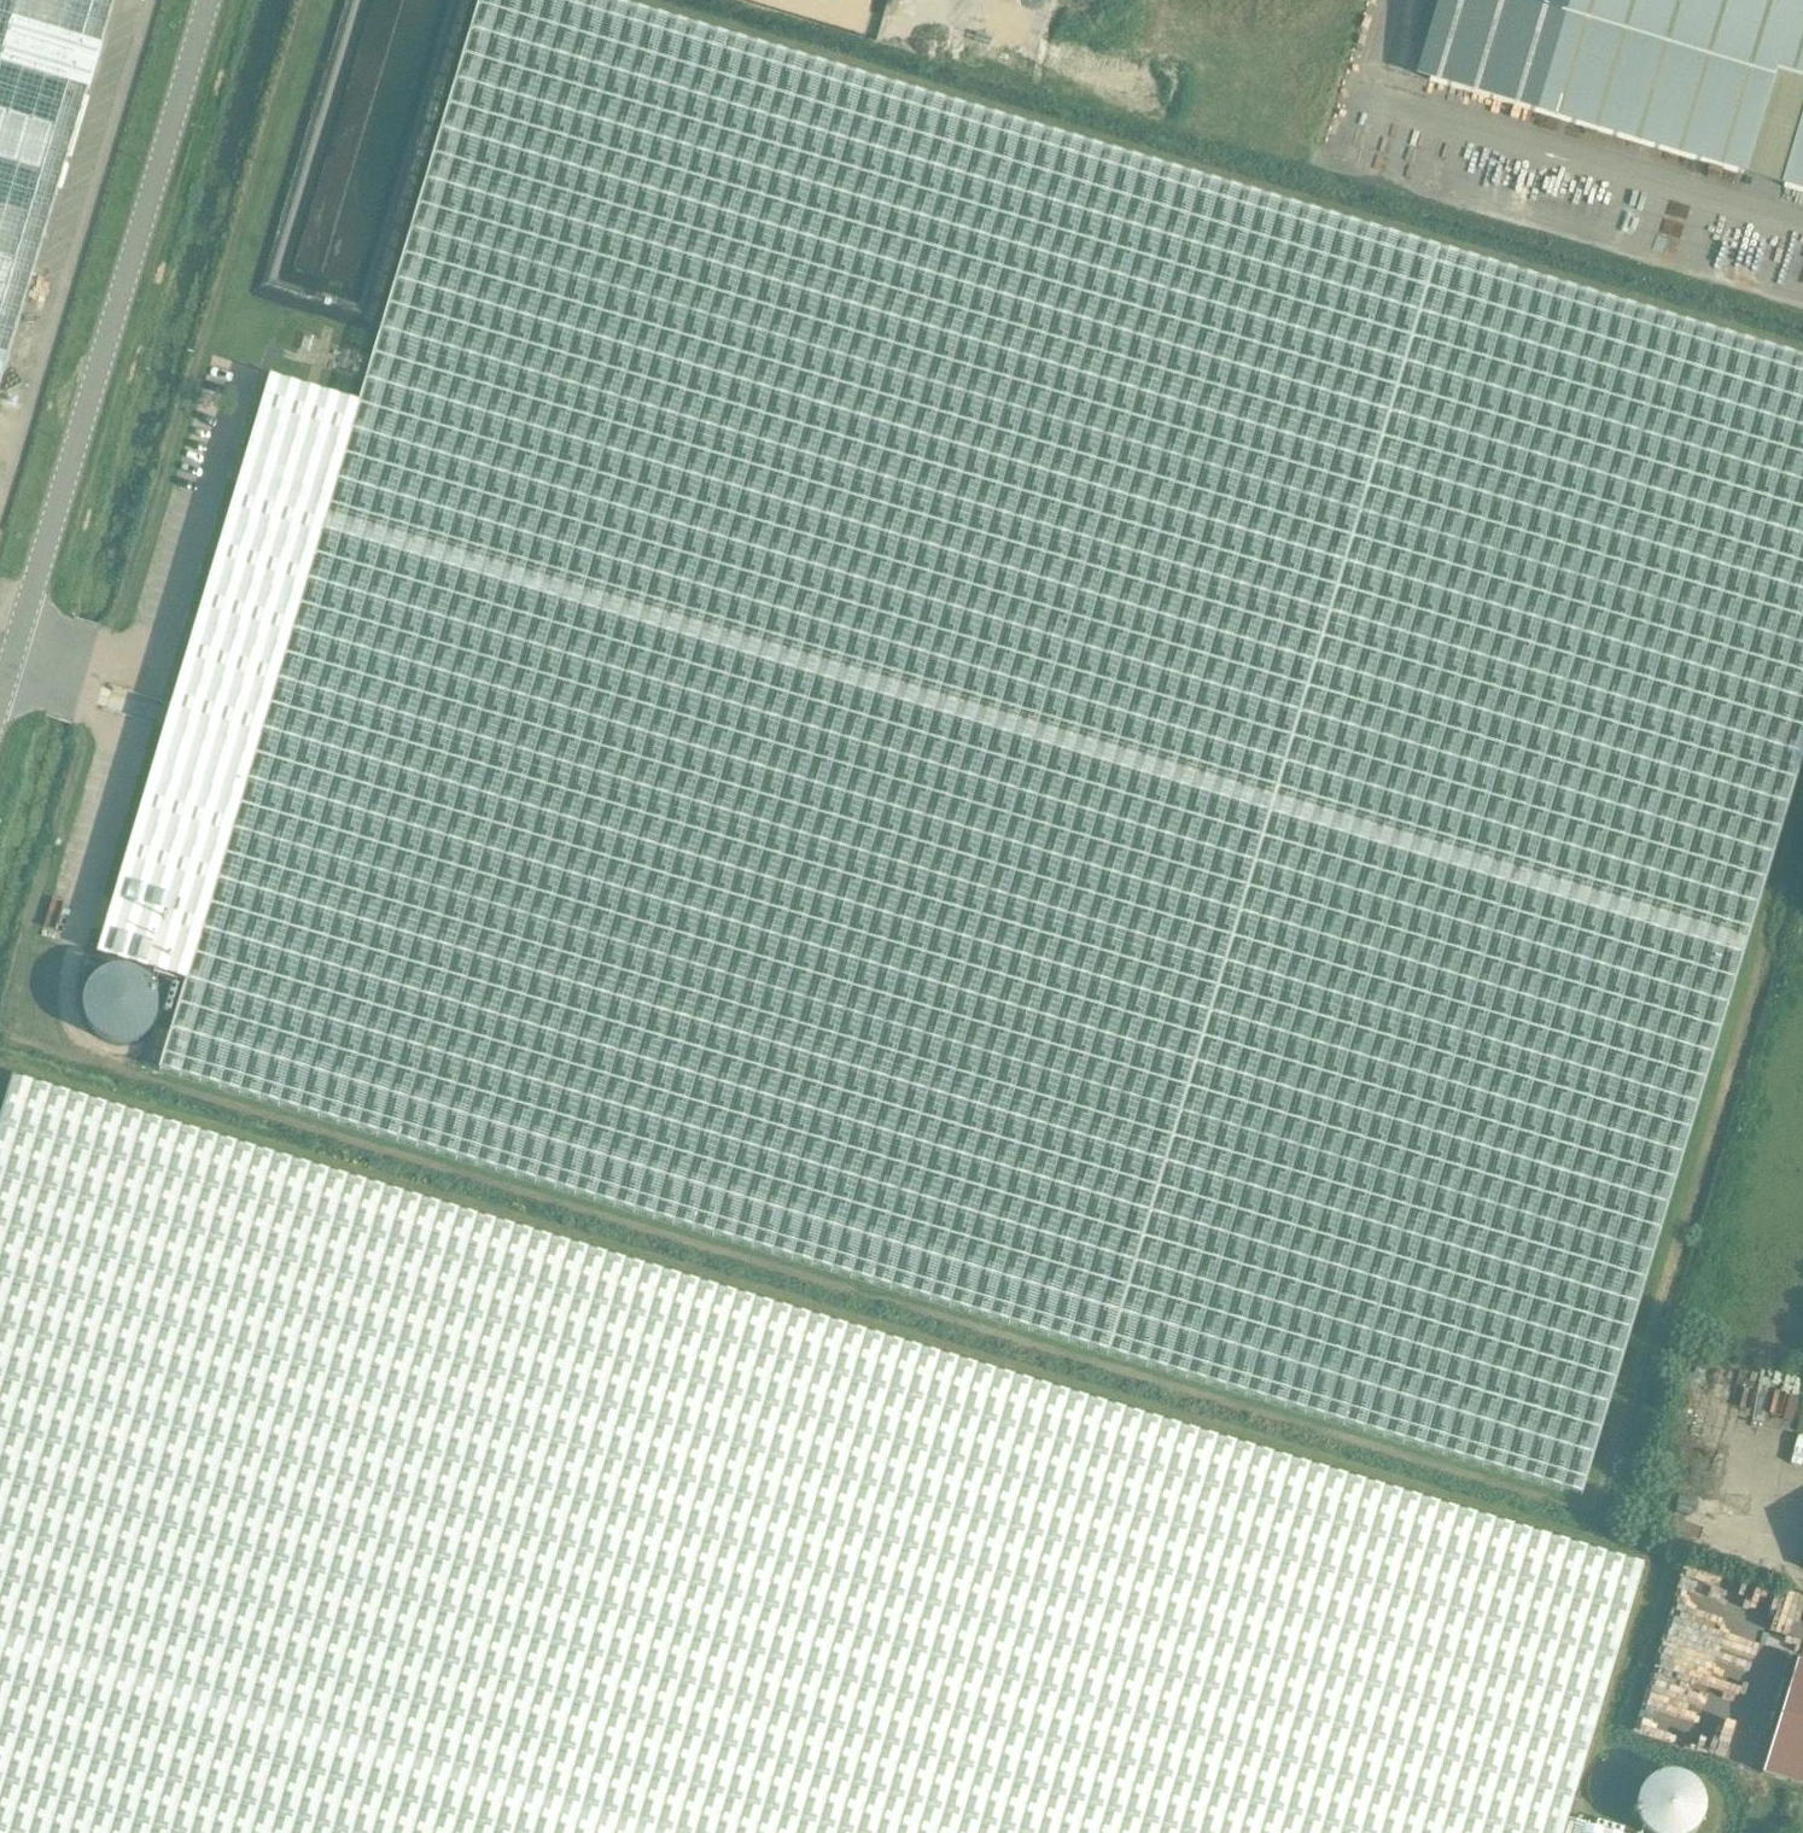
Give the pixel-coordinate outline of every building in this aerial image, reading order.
[(116,0),(0,0),(0,387),(116,0)] [(97,955),(186,982),(159,1070),(1581,1495),(1802,758),(1802,360),(599,0),(480,0),(358,404),(270,378),(97,955)] [(1534,113),(1802,193),(1802,0),(1568,0),(1534,113)] [(172,1012),(180,985),(171,982),(163,1009),(172,1012)] [(0,1120),(0,1832),(1563,1832),(1566,1821),(1588,1748),(1643,1567),(1611,1558),(671,1276),(12,1079),(0,1120)] [(1797,1661),(1762,1775),(1802,1787),(1802,1663),(1797,1661)] [(1566,1821),(1563,1832),(1606,1832),(1566,1821)]
